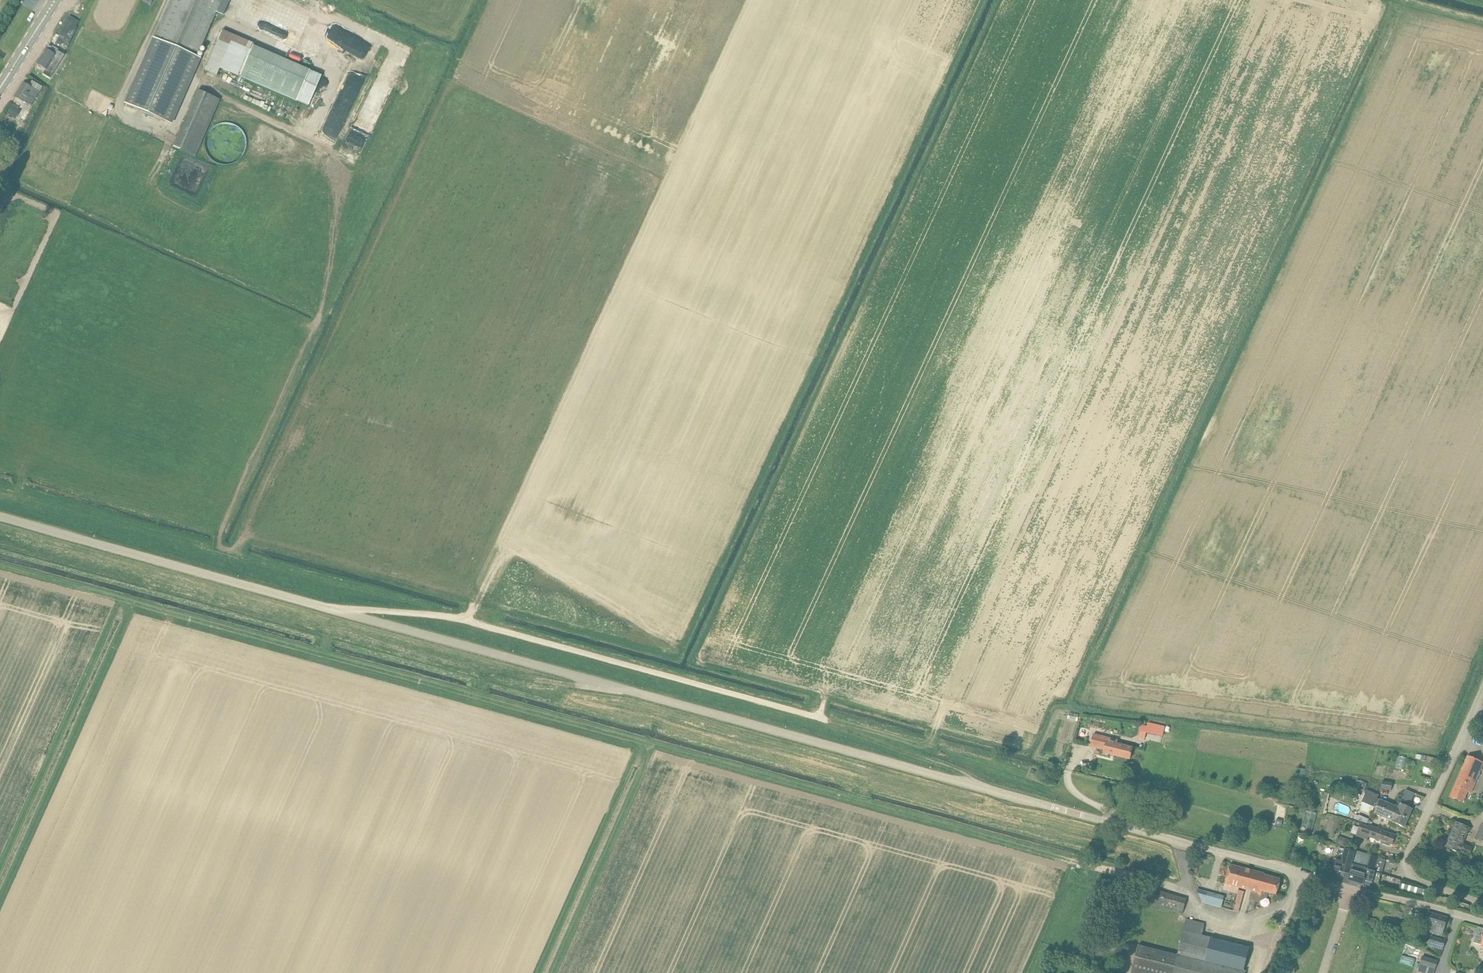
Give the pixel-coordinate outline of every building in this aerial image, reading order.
[(146,56),(125,104),(171,124),(199,58),(196,57),(221,0),(172,0),(155,38),(154,38),(146,56)] [(55,43),(59,46),(61,43),(67,46),(78,21),(70,16),(58,35),(60,36),(55,43)] [(217,41),(204,70),(216,76),(219,68),(239,77),(296,101),(309,71),(253,47),(254,44),(222,30),(218,41),(217,41)] [(37,64),(45,69),(46,70),(58,51),(48,45),(37,64)] [(14,97),(23,102),(30,107),(39,92),(23,83),(14,97)] [(188,109),(180,133),(201,144),(221,100),(196,89),(188,109)] [(12,106),(7,113),(16,118),(20,111),(12,106)] [(1070,713),(1068,719),(1077,721),(1078,715),(1070,713)] [(1146,734),(1162,737),(1164,727),(1148,723),(1147,727),(1141,726),(1138,738),(1145,739),(1146,734)] [(1093,735),(1093,737),(1090,747),(1104,750),(1103,753),(1130,759),(1133,748),(1117,744),(1118,741),(1093,735)] [(1422,755),(1421,760),(1436,765),(1438,760),(1422,755)] [(1459,801),(1464,803),(1469,791),(1472,793),(1482,766),(1482,763),(1468,756),(1450,797),(1459,801)] [(1299,768),(1296,787),(1303,788),(1306,769),(1299,768)] [(1357,780),(1354,786),(1364,791),(1367,784),(1357,779),(1357,780)] [(1392,791),(1392,783),(1382,782),(1381,790),(1392,791)] [(1274,785),(1272,794),(1286,797),(1288,788),(1274,785)] [(1392,822),(1397,808),(1377,800),(1379,795),(1366,790),(1361,803),(1376,809),(1374,815),(1392,822)] [(1392,822),(1395,824),(1404,827),(1412,809),(1409,808),(1415,794),(1406,790),(1397,808),(1392,822)] [(1325,793),(1320,813),(1325,814),(1330,794),(1325,793)] [(1300,809),(1299,814),(1305,816),(1301,828),(1312,830),(1316,813),(1300,809)] [(1276,819),(1274,825),(1281,827),(1282,821),(1276,819)] [(1470,828),(1465,826),(1456,822),(1450,836),(1451,836),(1447,845),(1446,845),(1445,847),(1459,853),(1459,852),(1469,856),(1472,848),(1463,844),(1470,828)] [(1376,840),(1382,841),(1392,845),(1395,836),(1386,832),(1379,830),(1360,826),(1357,836),(1368,840),(1370,834),(1377,836),(1376,840)] [(1338,836),(1336,843),(1342,845),(1345,838),(1338,836)] [(1332,876),(1347,880),(1350,870),(1355,851),(1340,847),(1332,876)] [(1373,882),(1379,858),(1371,856),(1355,851),(1350,870),(1347,880),(1363,884),(1365,879),(1373,882)] [(1234,886),(1239,888),(1244,869),(1230,865),(1225,884),(1225,887),(1233,889),(1234,886)] [(1265,874),(1244,869),(1239,888),(1261,895),(1262,891),(1276,895),(1281,879),(1264,875),(1265,874)] [(1401,883),(1399,890),(1427,897),(1428,891),(1429,891),(1425,890),(1401,883)] [(1182,914),(1184,909),(1187,899),(1154,890),(1150,905),(1182,914)] [(1207,892),(1204,903),(1222,907),(1225,896),(1207,892)] [(1250,900),(1248,907),(1255,909),(1256,902),(1250,900)] [(1393,909),(1391,915),(1402,919),(1404,913),(1393,909)] [(1429,913),(1426,922),(1424,929),(1432,931),(1432,929),(1443,931),(1444,928),(1447,918),(1429,913)] [(1370,918),(1367,927),(1374,929),(1377,919),(1370,918)] [(1177,955),(1137,945),(1131,972),(1245,972),(1245,971),(1252,972),(1256,956),(1258,957),(1260,951),(1250,948),(1202,937),(1205,924),(1186,919),(1183,932),(1177,955)] [(1475,937),(1473,943),(1482,945),(1481,946),(1482,947),(1482,929),(1478,927),(1475,937)] [(1431,935),(1428,947),(1442,951),(1445,940),(1431,935)] [(1285,945),(1281,943),(1277,953),(1281,954),(1285,945)] [(1417,972),(1420,972),(1433,972),(1437,961),(1421,956),(1417,972)]
